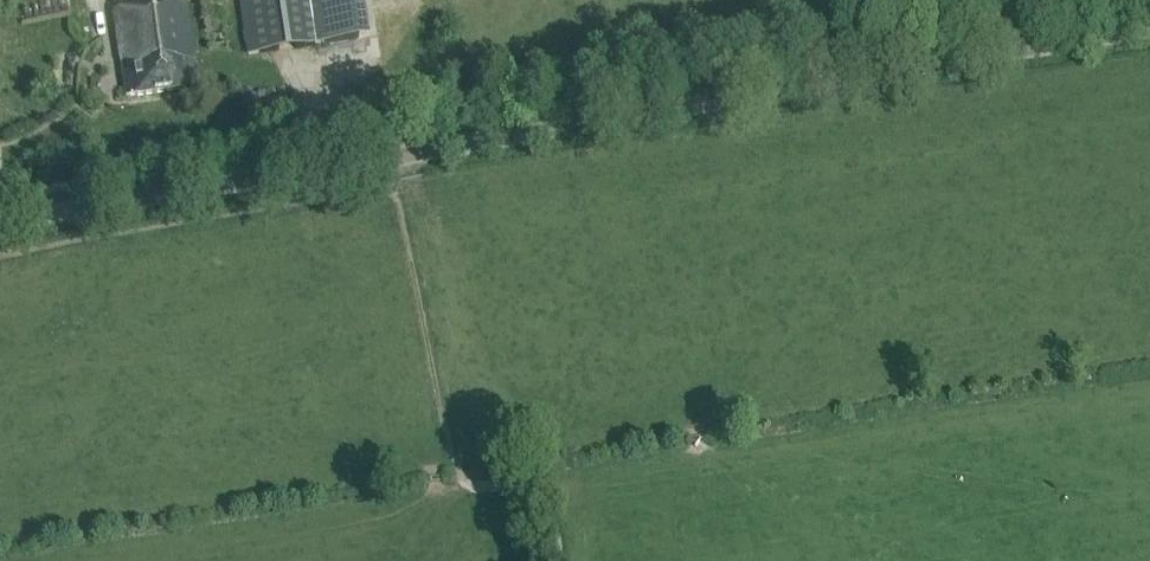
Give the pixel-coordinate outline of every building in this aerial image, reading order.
[(141,6),(114,10),(127,97),(199,87),(186,0),(140,0),(141,6)] [(248,54),(359,38),(353,0),(240,0),(248,54)]
